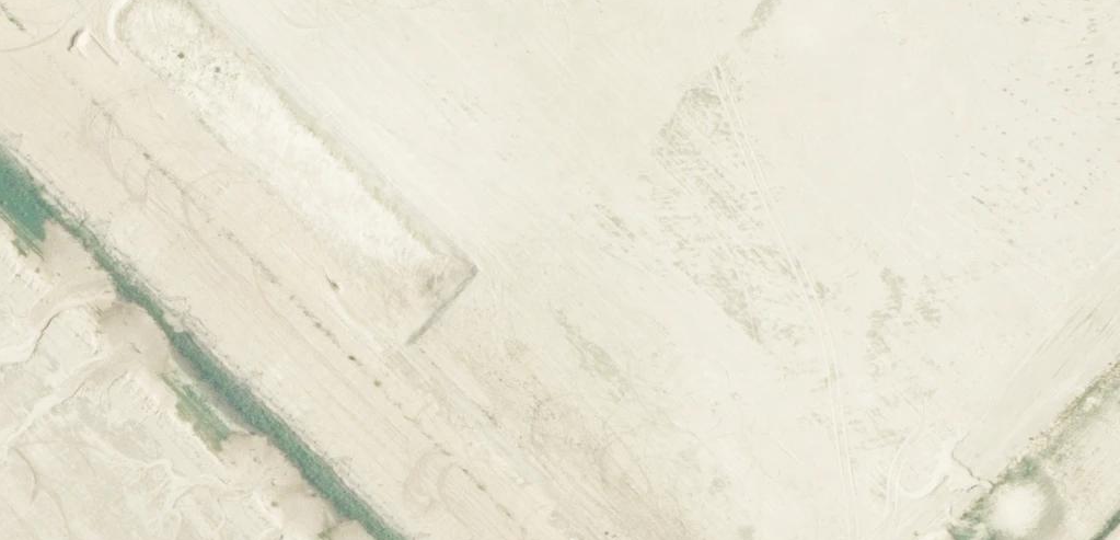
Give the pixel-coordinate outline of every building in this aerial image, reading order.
[(923,226),(996,152),(1049,205),(1097,157),(1044,104),(1117,31),(1119,34),(1119,0),(696,0),(923,226)]
